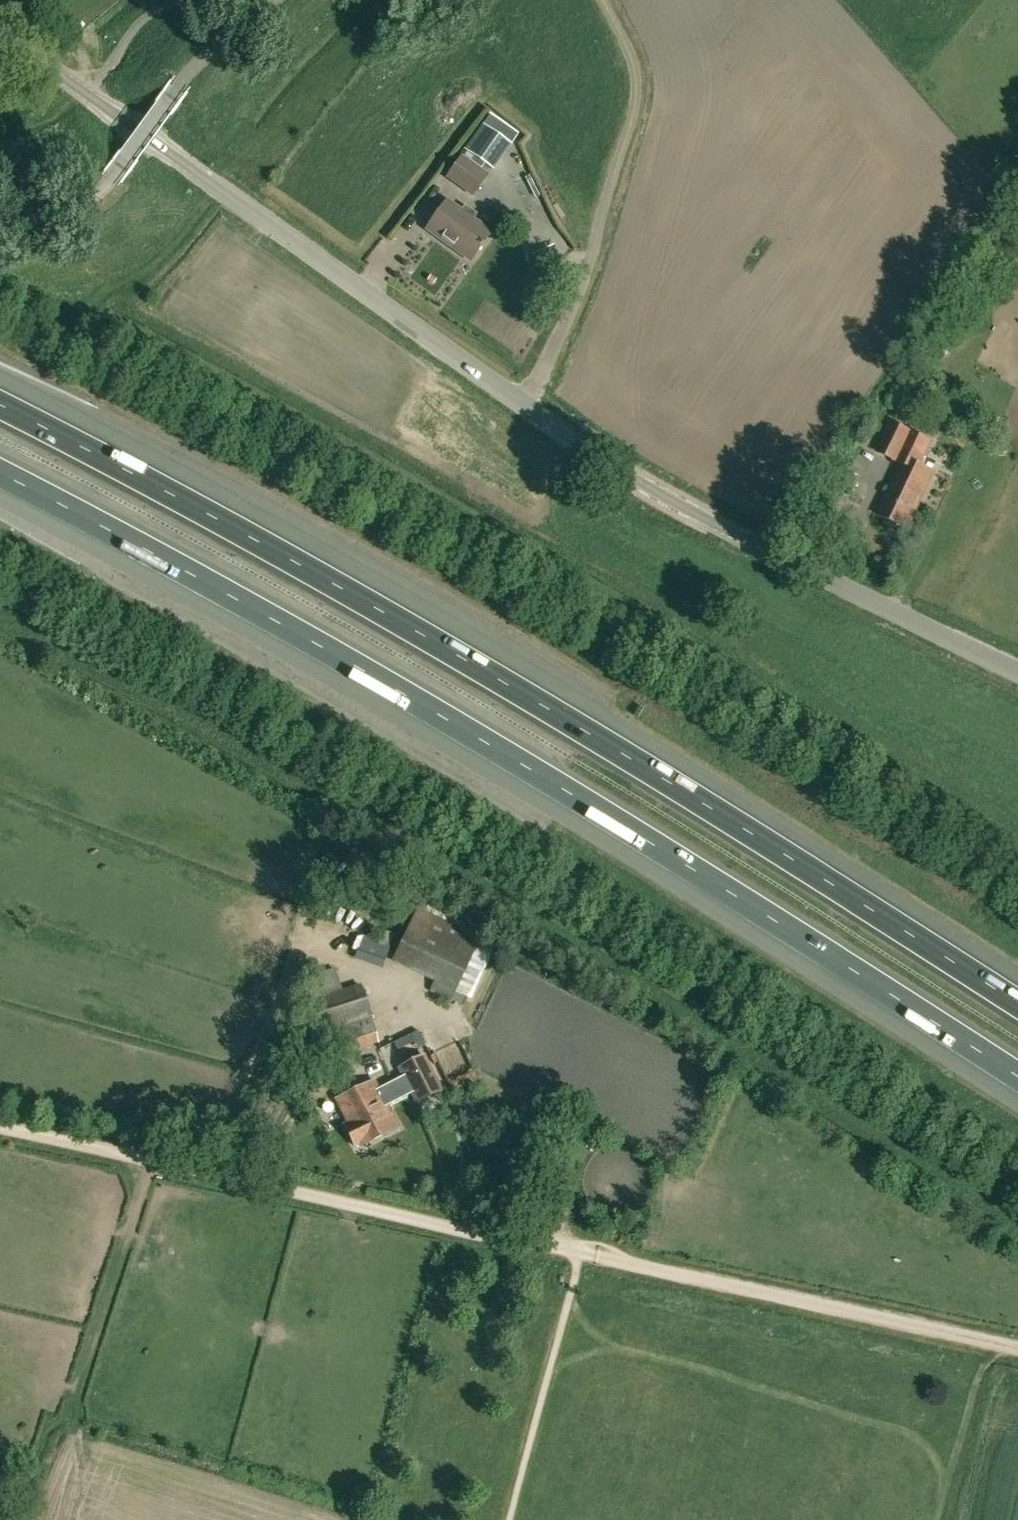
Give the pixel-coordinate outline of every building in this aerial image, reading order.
[(465,150),(485,164),(490,168),(513,136),(508,132),(489,118),(482,127),(465,150)] [(461,157),(447,176),(473,195),(487,175),(461,157)] [(464,206),(461,211),(446,201),(426,229),(470,260),(491,232),(472,219),(476,214),(464,206)] [(950,352),(945,349),(940,356),(945,359),(950,352)] [(906,528),(924,489),(933,472),(919,465),(930,441),(892,422),(878,452),(903,464),(878,515),(906,528)] [(861,478),(840,470),(834,486),(855,494),(861,478)] [(493,944),(466,931),(418,908),(393,963),(435,983),(430,992),(451,1002),(455,992),(468,998),(493,944)] [(321,1060),(334,1056),(378,1042),(371,1019),(361,985),(303,1003),(321,1060)] [(425,1055),(400,1069),(419,1104),(444,1091),(425,1055)] [(374,1079),(336,1099),(348,1123),(344,1125),(355,1146),(359,1144),(360,1146),(399,1126),(374,1079)]
